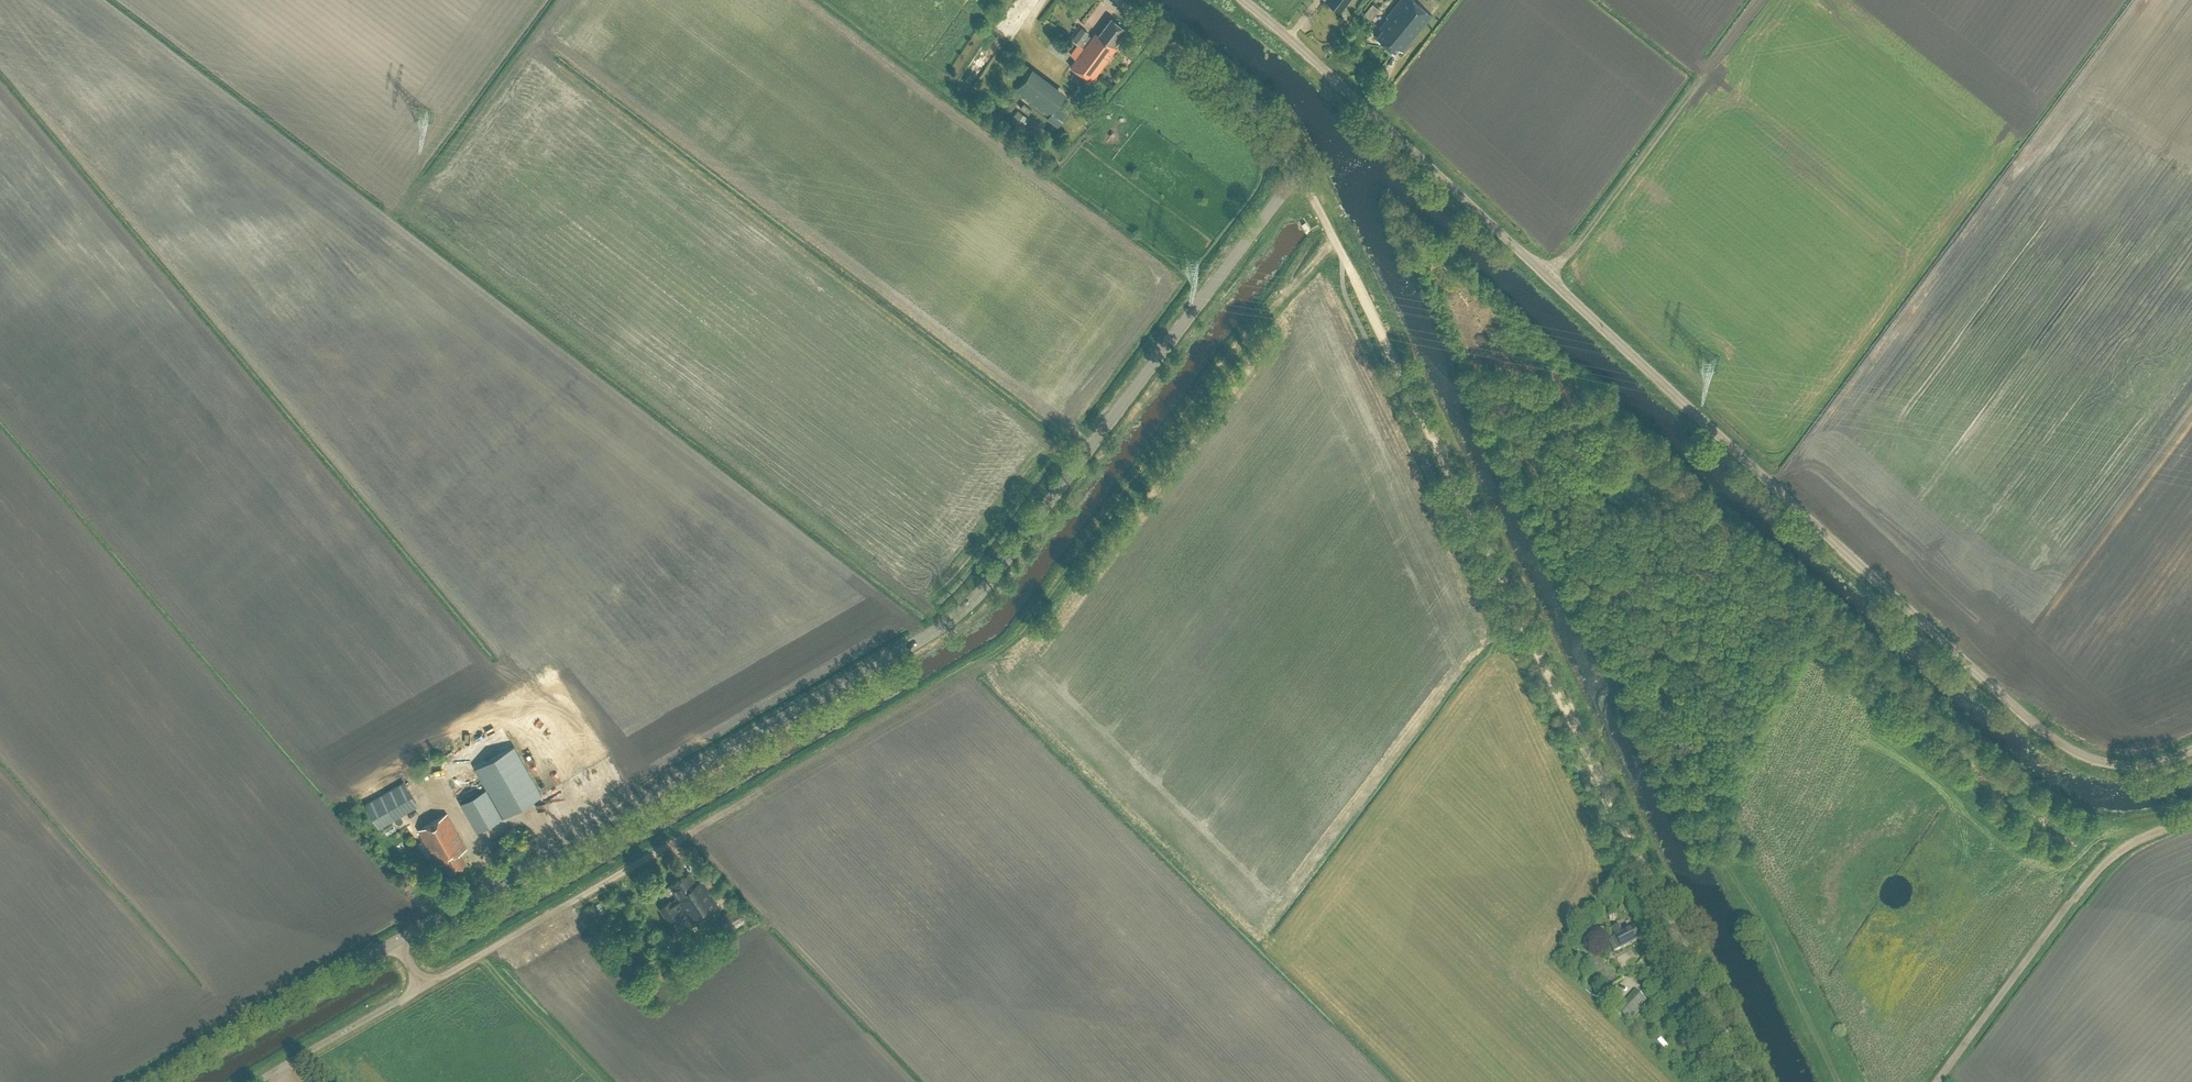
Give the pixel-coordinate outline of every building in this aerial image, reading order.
[(1341,10),(1348,0),(1328,0),(1341,10)] [(1388,16),(1382,23),(1385,25),(1376,35),(1394,50),(1398,46),(1402,50),(1431,14),(1414,0),(1399,0),(1386,15),(1388,16)] [(1070,53),(1075,57),(1070,64),(1092,80),(1116,48),(1113,45),(1126,28),(1111,17),(1098,34),(1095,32),(1092,36),(1088,33),(1089,32),(1081,26),(1067,44),(1073,49),(1070,53)] [(1024,102),(1020,107),(1028,113),(1032,108),(1024,102)] [(1019,129),(1029,118),(1018,109),(1009,120),(1019,129)] [(542,793),(514,744),(474,766),(486,787),(460,802),(476,830),(542,793)] [(417,804),(403,780),(365,802),(380,827),(417,804)] [(467,848),(447,813),(419,829),(438,864),(443,861),(449,872),(467,861),(461,851),(467,848)] [(696,883),(689,872),(670,885),(677,895),(659,907),(671,925),(681,918),(673,907),(679,903),(691,921),(717,904),(701,879),(696,883)] [(744,918),(735,905),(722,914),(731,927),(744,918)] [(1604,928),(1597,931),(1601,940),(1608,937),(1604,928)] [(1617,938),(1622,949),(1640,940),(1634,929),(1617,938)] [(1621,988),(1629,995),(1639,983),(1631,976),(1621,988)] [(1619,1012),(1629,1021),(1647,1001),(1637,992),(1619,1012)] [(1665,1038),(1659,1041),(1665,1052),(1671,1049),(1665,1038)]
